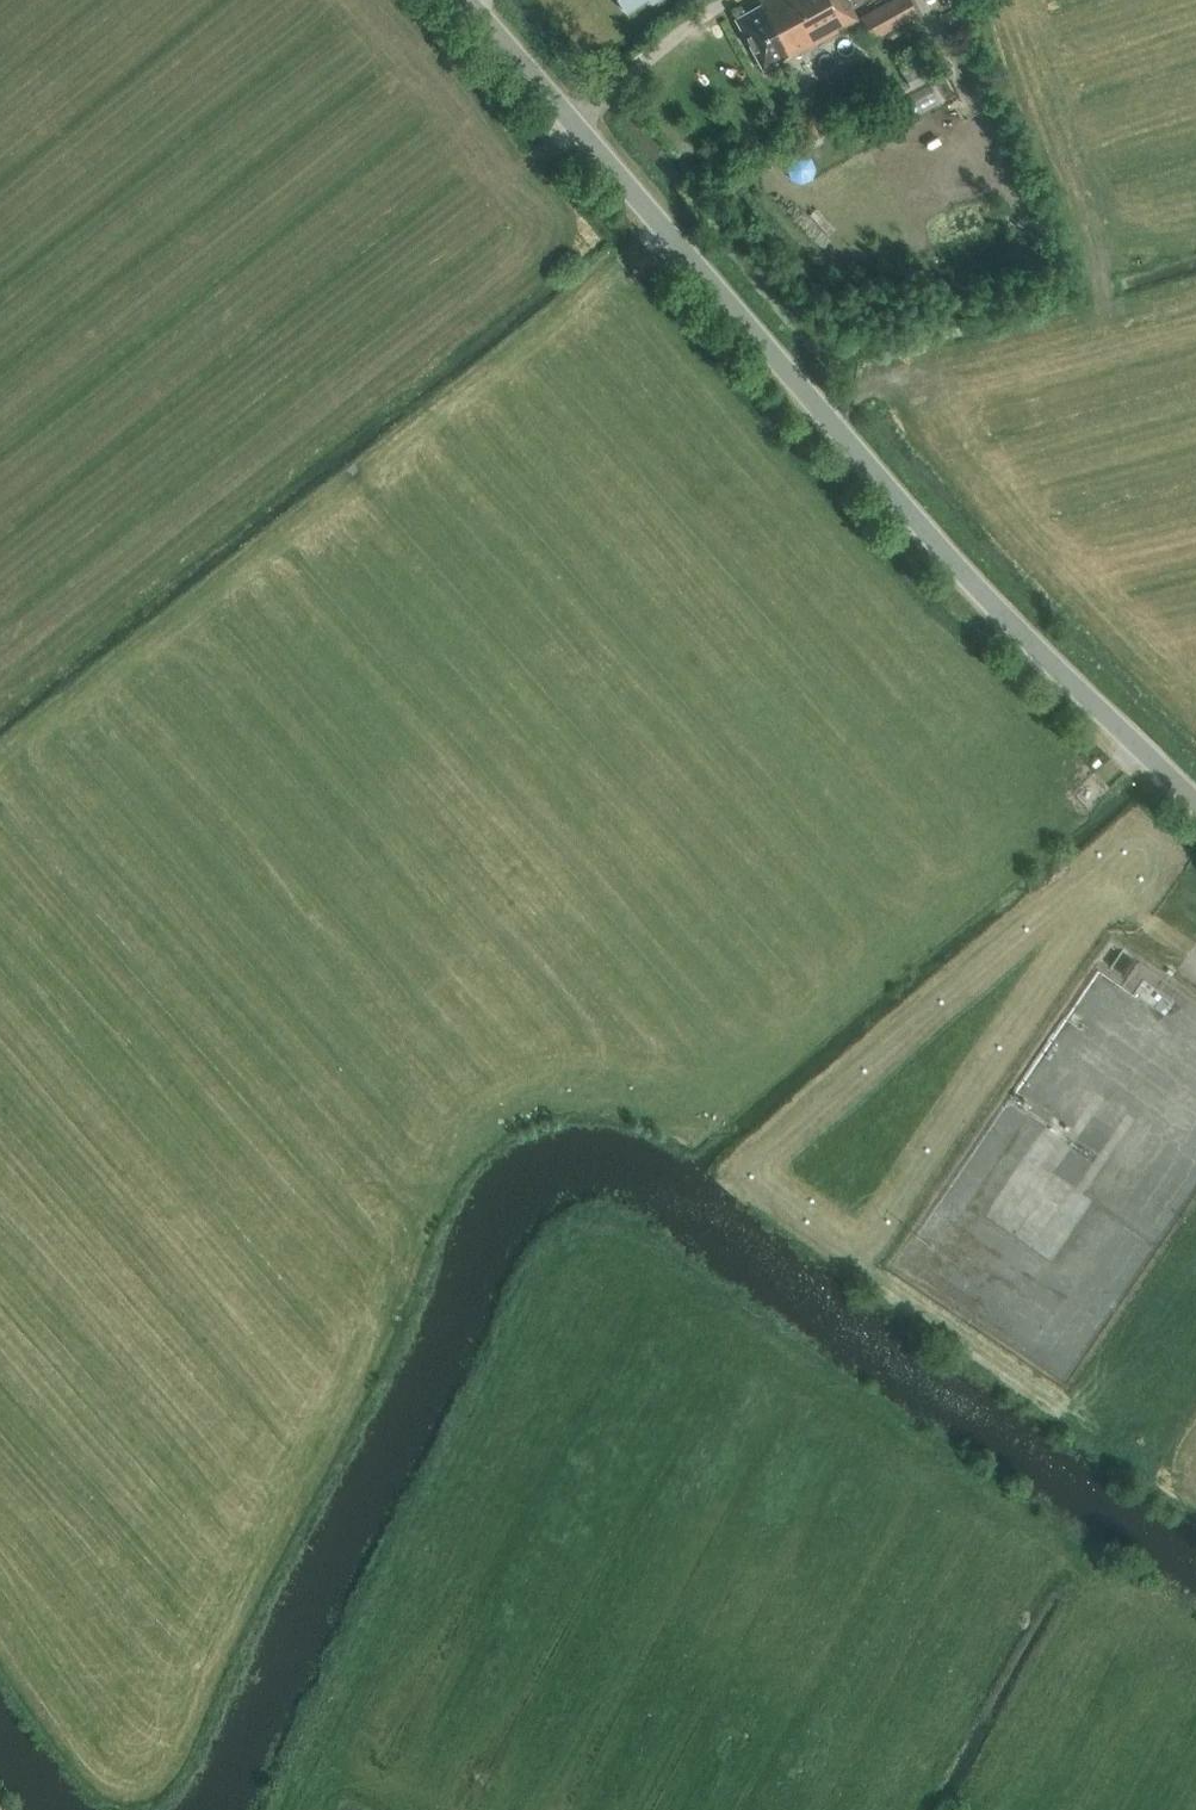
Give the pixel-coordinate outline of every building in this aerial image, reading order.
[(626,13),(646,0),(618,0),(626,13)] [(759,3),(761,6),(737,20),(763,67),(787,54),(789,58),(851,24),(857,35),(866,30),(871,40),(918,14),(910,0),(894,0),(867,14),(857,20),(846,0),(764,0),(759,3)] [(936,72),(930,62),(924,51),(898,66),(910,88),(936,72)] [(824,135),(809,108),(793,117),(807,144),(824,135)]
